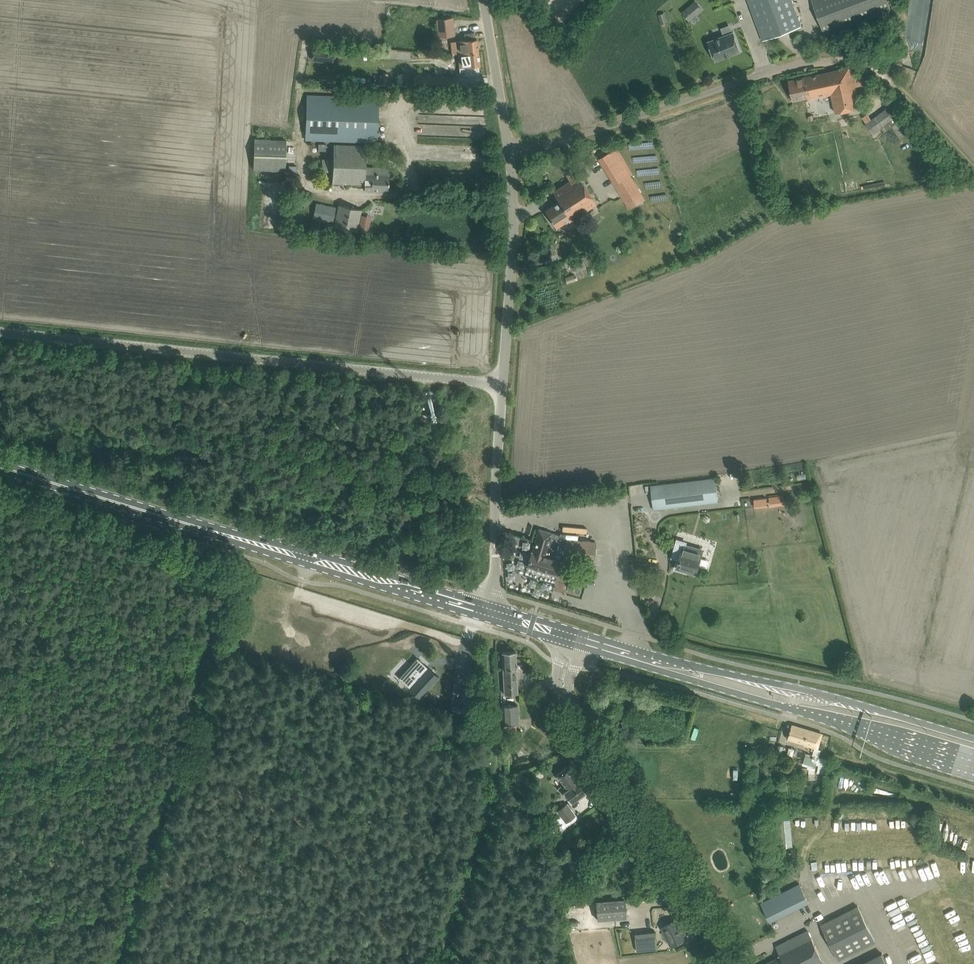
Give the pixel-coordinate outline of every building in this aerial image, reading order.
[(759,31),(763,40),(801,26),(797,17),(791,0),(747,0),(759,31)] [(821,25),(825,35),(891,10),(888,1),(887,0),(811,0),(821,25)] [(695,1),(682,12),(689,20),(702,9),(695,1)] [(436,19),(438,37),(454,35),(451,17),(436,19)] [(456,41),(458,53),(478,51),(477,38),(474,39),(473,32),(464,34),(464,40),(456,41)] [(708,41),(709,43),(711,47),(709,50),(710,54),(713,54),(715,60),(740,51),(733,32),(708,41)] [(318,59),(317,61),(333,62),(334,47),(318,46),(318,59)] [(478,51),(458,53),(459,67),(460,71),(465,71),(466,74),(479,73),(478,65),(480,65),(478,51)] [(788,80),(793,100),(809,97),(809,99),(831,94),(835,113),(861,108),(859,101),(856,86),(863,85),(862,75),(854,77),(852,67),(788,80)] [(305,139),(367,142),(377,142),(378,98),(307,95),(305,139)] [(886,109),(865,124),(873,135),(881,129),(884,132),(896,123),(886,109)] [(254,139),(253,170),(285,171),(286,140),(254,139)] [(363,189),(378,190),(388,190),(389,173),(388,173),(388,167),(365,166),(366,145),(332,144),(331,183),(363,184),(363,189)] [(615,149),(599,158),(605,167),(625,202),(641,193),(630,175),(620,158),(615,149)] [(296,172),(296,166),(289,165),(288,172),(289,173),(289,175),(296,176),(297,173),(296,172)] [(553,192),(559,201),(563,207),(571,202),(579,214),(596,203),(574,170),(566,175),(570,181),(553,192)] [(579,214),(571,202),(563,207),(559,201),(545,210),(556,227),(568,220),(569,221),(579,214)] [(315,202),(312,219),(333,224),(337,207),(315,202)] [(338,204),(333,225),(356,231),(361,209),(338,204)] [(651,485),(654,510),(718,502),(715,478),(651,485)] [(538,529),(536,537),(527,566),(557,575),(562,561),(563,560),(594,562),(596,541),(578,540),(578,535),(560,534),(560,535),(548,532),(538,529)] [(678,540),(672,557),(678,559),(675,568),(686,572),(687,569),(696,571),(698,565),(706,567),(708,561),(700,558),(702,550),(693,547),(685,545),(686,542),(678,540)] [(557,590),(568,593),(571,579),(559,577),(557,590)] [(584,594),(585,583),(574,582),(573,593),(584,594)] [(502,651),(504,694),(518,693),(516,651),(502,651)] [(415,681),(408,689),(419,698),(439,677),(428,667),(420,675),(415,671),(410,676),(415,681)] [(517,704),(502,705),(501,705),(502,724),(518,723),(517,704)] [(814,749),(817,750),(819,743),(822,733),(792,725),(791,728),(791,727),(790,728),(791,728),(788,739),(803,744),(803,745),(814,749)] [(806,755),(803,764),(816,768),(821,751),(817,750),(814,749),(812,757),(806,755)] [(567,766),(555,775),(566,789),(563,792),(571,802),(585,791),(567,766)] [(556,811),(565,823),(576,815),(567,803),(556,811)] [(784,846),(792,846),(791,819),(783,820),(784,846)] [(799,883),(770,898),(761,902),(770,921),(809,902),(799,883)] [(595,900),(596,920),(625,918),(623,898),(595,900)] [(858,906),(821,923),(838,957),(838,956),(839,958),(875,941),(858,906)] [(662,925),(669,941),(670,944),(686,937),(684,934),(696,929),(690,917),(679,921),(677,918),(662,925)] [(635,933),(637,952),(657,949),(655,931),(635,933)] [(809,931),(786,943),(777,947),(782,959),(777,961),(776,959),(767,963),(826,963),(809,931)] [(882,953),(859,963),(887,963),(882,953)]
